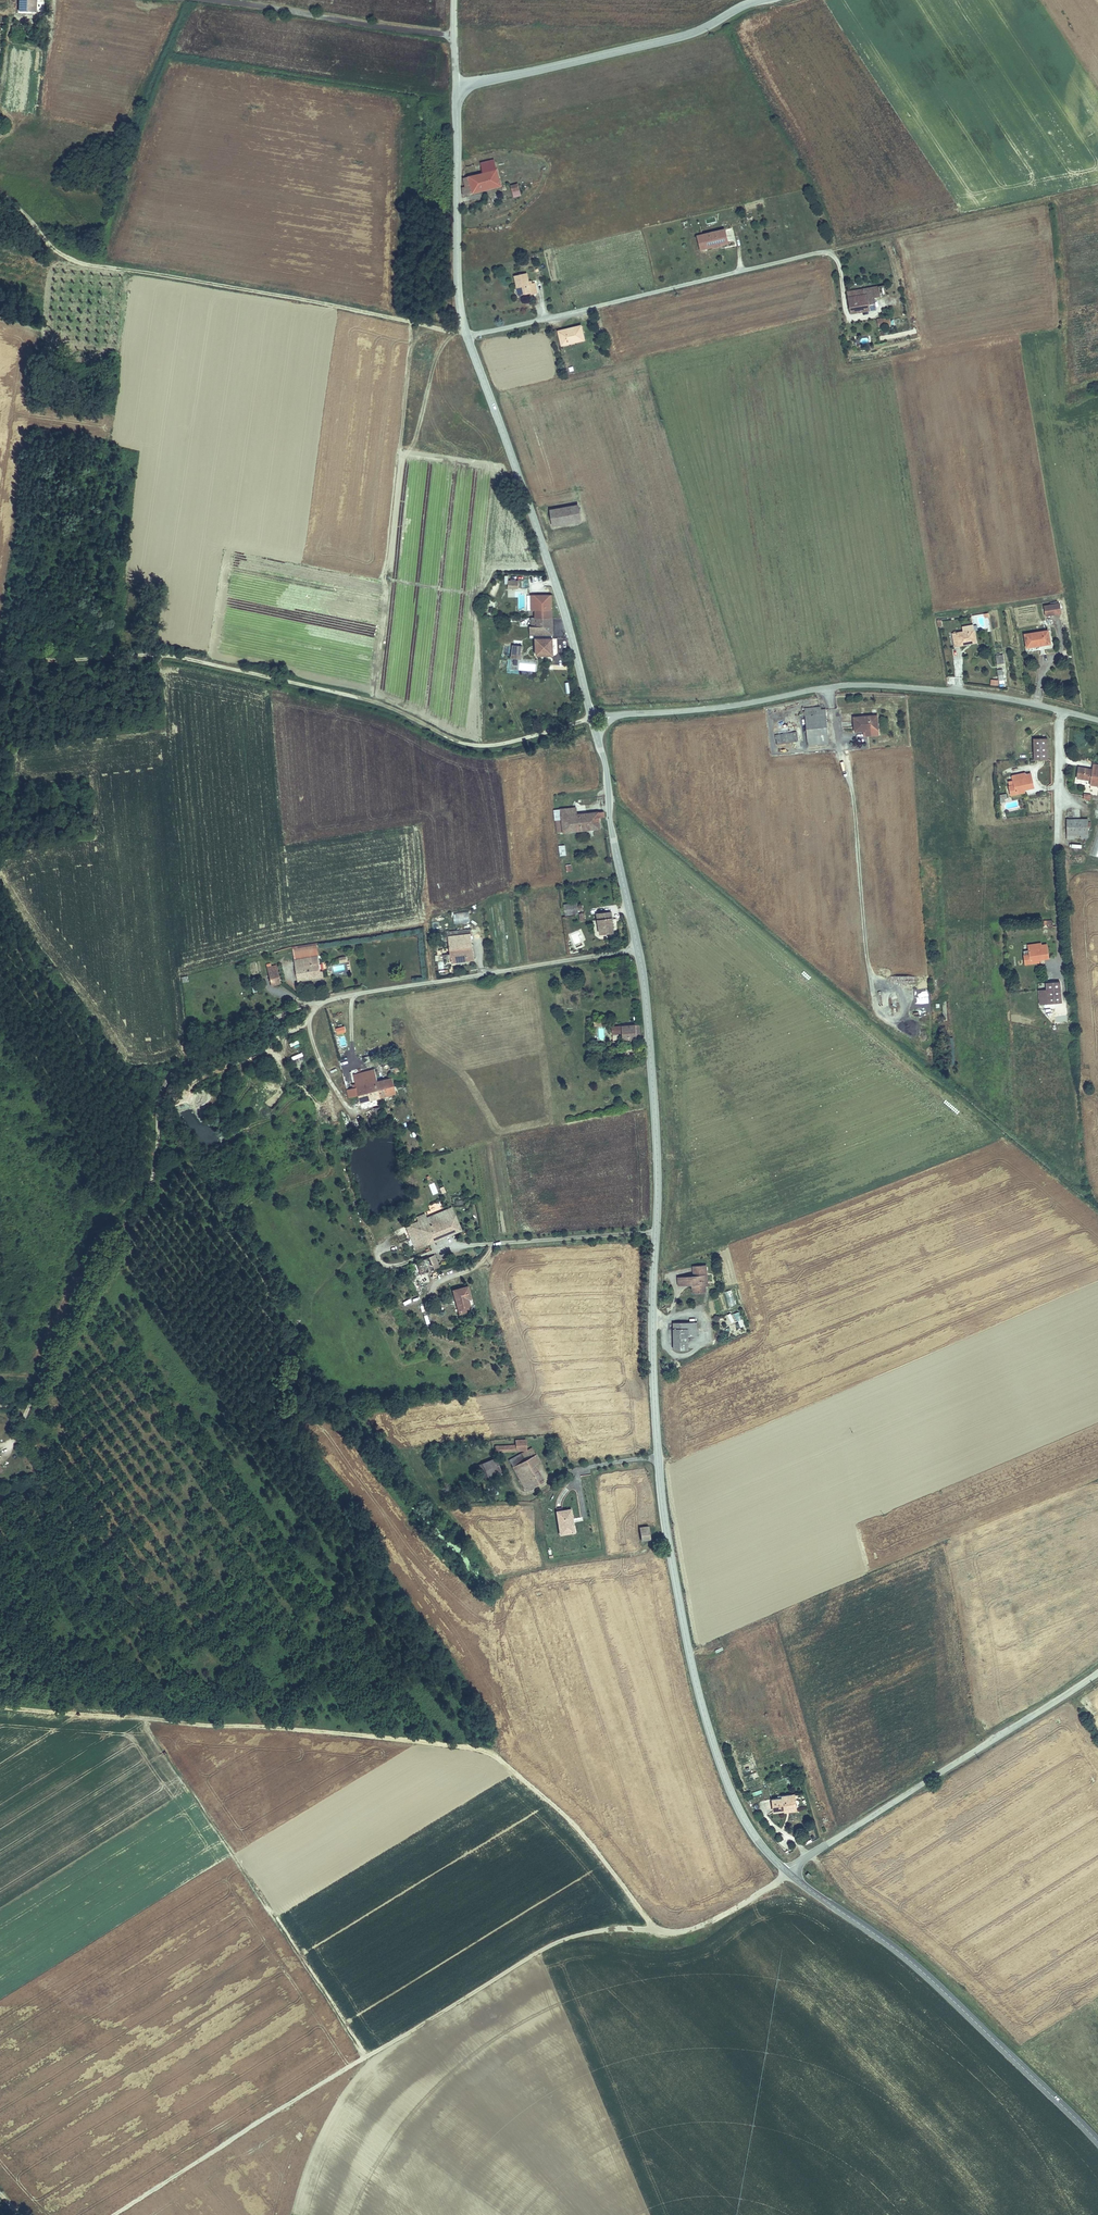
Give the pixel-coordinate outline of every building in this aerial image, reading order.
[(27,13),(27,5),(35,5),(35,0),(19,0),(19,13),(27,13)] [(470,175),(497,168),(495,158),(467,165),(470,175)] [(497,168),(470,175),(474,192),(502,185),(497,168)] [(463,194),(474,192),(470,175),(464,177),(466,183),(463,184),(463,194)] [(518,183),(511,184),(512,191),(520,190),(518,183)] [(702,236),(705,249),(713,247),(712,245),(720,243),(721,245),(728,243),(725,230),(702,236)] [(701,251),(705,249),(702,236),(697,237),(701,251)] [(529,284),(526,274),(514,277),(516,287),(519,286),(521,296),(531,293),(531,295),(538,294),(535,283),(529,284)] [(876,285),(877,296),(885,295),(883,284),(876,285)] [(848,298),(850,313),(874,309),(872,296),(877,296),(876,285),(860,288),(861,296),(848,298)] [(884,317),(876,318),(878,326),(886,324),(884,317)] [(578,325),(557,330),(558,333),(579,328),(578,325)] [(582,341),(579,328),(558,333),(561,345),(569,343),(568,340),(571,339),(572,343),(582,341)] [(578,505),(550,511),(553,528),(582,522),(578,505)] [(553,596),(534,595),(533,618),(522,618),(521,632),(515,632),(514,637),(543,637),(543,639),(535,639),(535,656),(553,657),(552,614),(557,614),(557,604),(553,604),(553,596)] [(1060,614),(1058,604),(1043,606),(1045,616),(1060,614)] [(954,647),(968,645),(968,639),(976,638),(974,628),(962,630),(952,632),(954,647)] [(1048,631),(1023,635),(1026,648),(1050,644),(1048,631)] [(513,646),(512,660),(520,660),(520,646),(513,646)] [(804,724),(825,723),(824,711),(818,711),(818,709),(803,710),(804,724)] [(874,723),(877,723),(877,716),(854,718),(855,731),(865,731),(865,728),(874,728),(874,723)] [(825,723),(804,724),(805,747),(826,746),(825,723)] [(800,733),(778,736),(780,746),(801,743),(800,733)] [(1049,760),(1048,738),(1033,739),(1034,761),(1049,760)] [(1093,765),(1092,772),(1086,771),(1086,770),(1078,769),(1077,779),(1091,781),(1090,786),(1097,787),(1097,766),(1093,765)] [(1016,793),(1033,788),(1030,774),(1023,775),(1023,774),(1012,777),(1014,786),(1009,787),(1012,797),(1017,796),(1016,793)] [(561,809),(562,817),(570,816),(577,815),(576,807),(561,809)] [(570,816),(572,831),(599,828),(598,817),(605,817),(604,811),(577,815),(570,816)] [(562,817),(564,832),(572,831),(570,816),(562,817)] [(1087,832),(1087,820),(1067,820),(1067,832),(1087,832)] [(1097,857),(1097,825),(1089,855),(1097,857)] [(564,905),(566,915),(574,914),(573,903),(564,905)] [(453,912),(453,923),(469,923),(469,912),(453,912)] [(610,913),(597,915),(600,935),(613,933),(610,913)] [(447,949),(463,947),(470,946),(468,937),(455,939),(446,940),(447,949)] [(1046,945),(1040,946),(1040,949),(1028,951),(1029,956),(1024,957),(1025,966),(1031,965),(1031,962),(1049,960),(1046,945)] [(291,958),(313,954),(312,946),(289,950),(291,958)] [(463,953),(463,947),(447,949),(449,964),(471,961),(470,952),(463,953)] [(316,971),(313,954),(291,958),(294,981),(321,976),(320,970),(316,971)] [(349,957),(339,957),(339,964),(333,964),(333,974),(349,974),(349,957)] [(267,982),(277,980),(274,970),(272,971),(271,967),(264,968),(267,982)] [(1048,1004),(1062,1003),(1060,982),(1047,983),(1047,990),(1048,1004)] [(1048,1004),(1047,990),(1038,991),(1040,1005),(1048,1004)] [(621,1039),(637,1037),(636,1024),(613,1027),(614,1033),(620,1032),(621,1039)] [(372,1081),(377,1101),(404,1094),(400,1080),(385,1084),(382,1071),(361,1077),(362,1084),(372,1081)] [(364,1091),(367,1103),(377,1101),(372,1081),(362,1084),(364,1091)] [(356,1093),(359,1105),(367,1103),(364,1091),(356,1093)] [(429,1185),(433,1195),(438,1193),(434,1183),(429,1185)] [(403,1237),(410,1253),(460,1232),(451,1210),(443,1213),(441,1209),(416,1219),(417,1224),(405,1229),(408,1235),(403,1237)] [(419,1264),(424,1277),(435,1272),(430,1259),(419,1264)] [(413,1267),(418,1279),(424,1277),(419,1264),(413,1267)] [(694,1268),(695,1277),(679,1278),(680,1287),(696,1286),(696,1295),(707,1294),(705,1277),(708,1277),(707,1267),(694,1268)] [(469,1287),(454,1291),(461,1314),(470,1311),(466,1300),(472,1298),(469,1287)] [(725,1292),(728,1307),(735,1306),(732,1290),(725,1292)] [(675,1352),(689,1352),(689,1339),(699,1339),(698,1324),(674,1324),(675,1352)] [(7,1402),(22,1405),(23,1402),(7,1399),(8,1395),(0,1393),(0,1400),(7,1402)] [(496,1449),(497,1455),(529,1451),(528,1441),(517,1443),(518,1446),(496,1449)] [(536,1450),(524,1455),(527,1461),(514,1468),(519,1477),(527,1473),(534,1488),(545,1483),(537,1468),(543,1465),(536,1450)] [(514,1468),(527,1461),(524,1455),(511,1462),(514,1468)] [(484,1464),(488,1476),(501,1471),(497,1459),(484,1464)] [(484,1464),(476,1466),(481,1479),(488,1476),(484,1464)] [(519,1477),(526,1492),(534,1488),(527,1473),(519,1477)] [(558,1513),(560,1533),(570,1532),(568,1522),(570,1522),(569,1512),(563,1513),(558,1513)] [(649,1529),(639,1530),(641,1543),(651,1541),(649,1529)] [(748,1782),(758,1779),(756,1772),(745,1776),(748,1782)] [(782,1805),(795,1804),(794,1797),(792,1797),(791,1791),(781,1792),(781,1794),(771,1795),(772,1810),(783,1809),(782,1805)] [(811,1869),(809,1872),(817,1878),(820,1875),(811,1869)]
